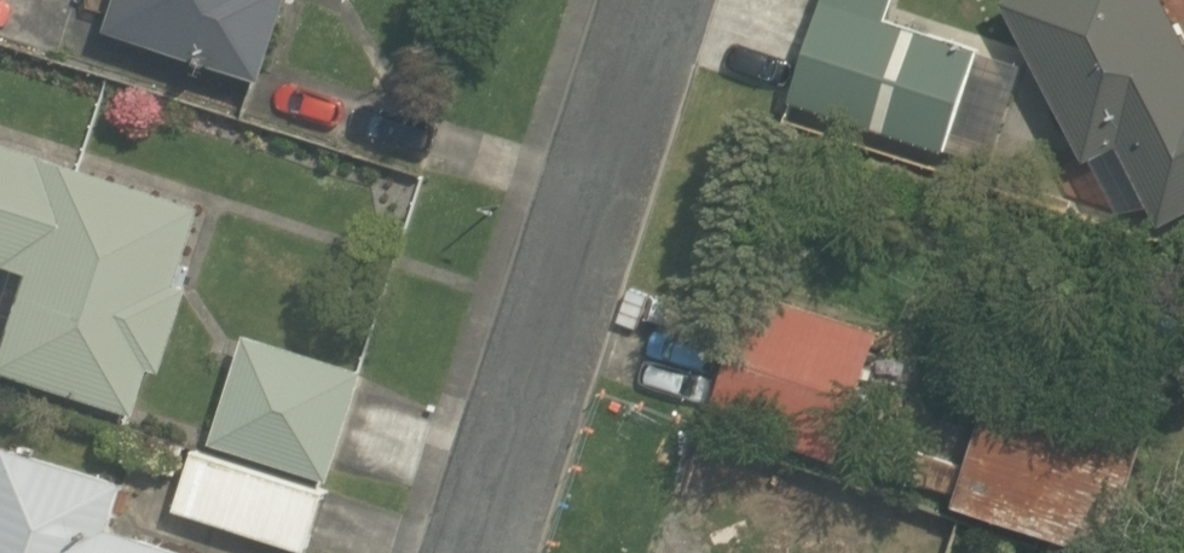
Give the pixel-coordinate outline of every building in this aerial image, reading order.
[(266,84),(293,0),(120,0),(109,33),(266,84)] [(1164,230),(1183,221),(1183,34),(1167,0),(1008,0),(1005,2),(1090,172),(1126,154),(1164,230)] [(817,115),(985,177),(1025,68),(857,6),(817,115)] [(141,419),(155,373),(168,377),(197,287),(183,283),(207,209),(0,143),(0,269),(29,278),(0,368),(0,375),(141,419)] [(1097,552),(1111,552),(1157,413),(1113,399),(1138,322),(1031,287),(959,508),(1097,552)] [(710,420),(834,464),(878,338),(754,295),(710,420)] [(342,416),(249,385),(228,447),(322,478),(342,416)] [(867,469),(951,495),(961,464),(877,438),(867,469)] [(190,552),(117,530),(130,485),(6,448),(0,466),(0,552),(190,552)] [(178,510),(305,551),(324,496),(196,454),(178,510)]
